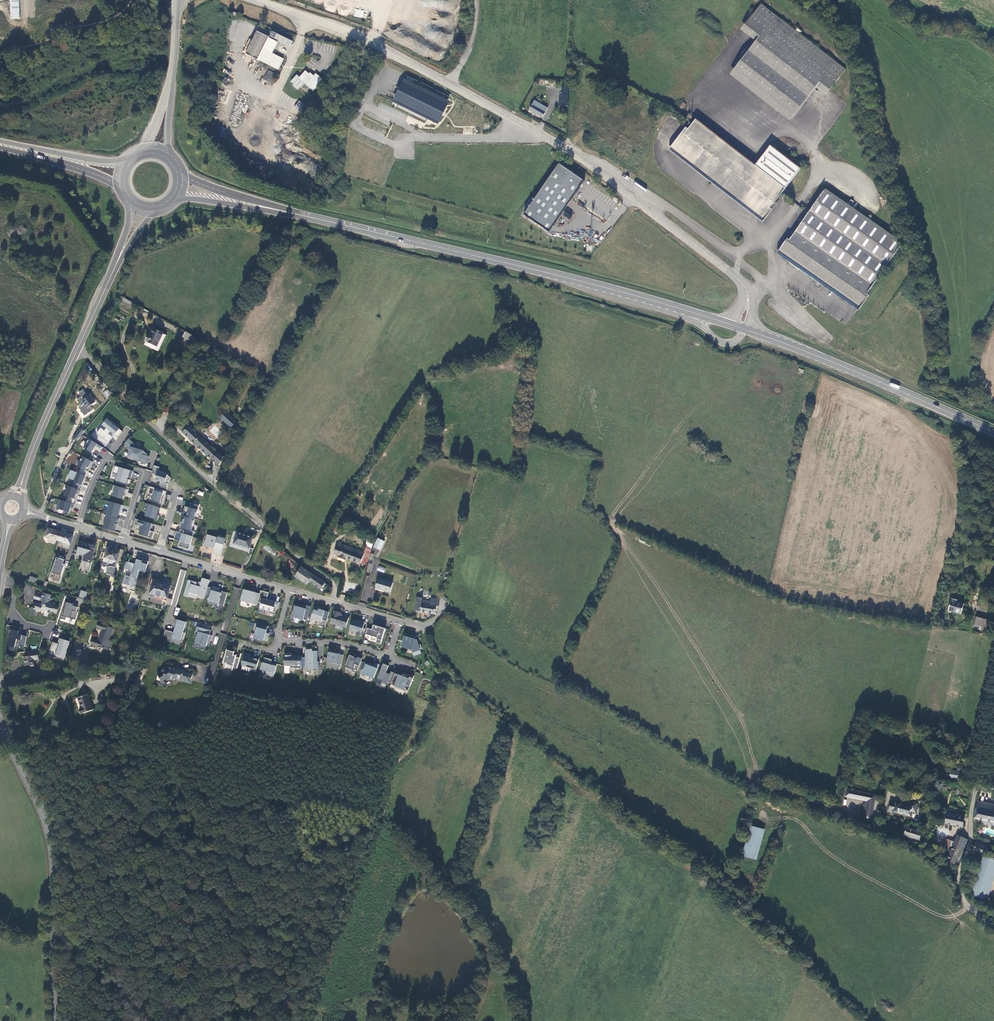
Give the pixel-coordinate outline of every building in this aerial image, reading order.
[(11,18),(20,18),(19,0),(11,0),(11,18)] [(844,69),(760,4),(752,14),(749,12),(746,16),(749,19),(747,21),(762,32),(754,42),(730,73),(790,119),(814,87),(821,78),(831,85),(844,69)] [(740,30),(754,42),(762,32),(747,21),(740,30)] [(245,53),(277,68),(282,58),(262,48),(268,36),(256,31),(245,53)] [(314,91),(324,79),(318,74),(315,77),(306,70),(301,76),(298,74),(292,81),(294,83),(292,85),(297,89),(303,82),(314,91)] [(273,76),(266,73),(263,78),(271,81),(273,76)] [(451,100),(406,78),(393,103),(438,125),(451,100)] [(824,95),(831,85),(821,78),(814,87),(824,95)] [(558,105),(568,105),(568,85),(563,85),(563,91),(558,91),(558,105)] [(536,97),(534,101),(548,108),(550,104),(536,97)] [(299,101),(294,107),(300,111),(304,105),(299,101)] [(548,108),(534,101),(529,110),(543,117),(548,108)] [(770,208),(800,169),(770,146),(755,165),(696,120),(688,129),(685,127),(668,149),(762,221),(772,209),(770,208)] [(559,164),(524,215),(549,232),(584,181),(559,164)] [(902,243),(826,189),(790,240),(787,238),(777,252),(858,310),(869,295),(866,294),(902,243)] [(565,211),(563,214),(569,219),(572,216),(565,211)] [(131,309),(134,303),(125,298),(122,304),(131,309)] [(157,346),(164,334),(154,329),(151,335),(150,334),(147,341),(155,345),(157,346)] [(184,337),(194,342),(196,337),(186,332),(184,337)] [(166,336),(164,334),(157,346),(155,345),(154,348),(159,350),(166,336)] [(83,390),(79,392),(82,396),(77,400),(81,406),(79,407),(85,416),(93,410),(90,406),(95,402),(90,395),(88,396),(83,390)] [(226,411),(220,418),(231,428),(236,422),(229,415),(230,414),(226,411)] [(107,419),(102,425),(106,428),(103,431),(100,428),(96,433),(107,442),(112,437),(108,434),(110,431),(117,437),(122,431),(107,419)] [(182,432),(219,466),(224,459),(205,442),(188,427),(183,432),(182,432)] [(84,431),(81,428),(73,438),(77,441),(84,431)] [(89,439),(84,447),(92,452),(95,448),(100,451),(102,447),(89,439)] [(130,450),(128,456),(134,458),(134,459),(147,463),(149,456),(148,456),(148,455),(139,446),(138,447),(129,439),(125,444),(130,450)] [(82,456),(77,465),(81,468),(86,471),(89,466),(91,466),(93,462),(82,456)] [(129,479),(127,479),(128,476),(131,477),(133,471),(115,465),(113,472),(118,474),(116,480),(127,484),(129,479)] [(166,473),(158,471),(159,467),(154,465),(152,473),(157,474),(155,480),(160,482),(159,486),(167,489),(168,484),(167,483),(168,480),(169,481),(170,477),(166,473)] [(88,471),(86,471),(81,468),(78,473),(85,476),(88,471)] [(79,490),(85,476),(78,473),(70,470),(67,477),(74,480),(74,482),(72,487),(79,490)] [(68,485),(65,496),(67,497),(66,500),(74,503),(75,499),(74,499),(76,493),(78,494),(80,490),(79,490),(72,487),(68,485)] [(127,489),(113,485),(111,491),(113,491),(111,497),(122,500),(124,493),(126,494),(127,489)] [(147,494),(150,495),(149,499),(162,503),(166,491),(149,486),(147,494)] [(56,508),(64,510),(63,511),(69,513),(70,507),(73,507),(74,503),(66,500),(59,499),(56,508)] [(117,518),(119,512),(120,512),(122,505),(111,501),(107,514),(117,518)] [(160,508),(146,503),(144,507),(148,508),(145,516),(157,520),(158,515),(156,514),(157,511),(159,511),(160,508)] [(194,519),(198,505),(190,503),(189,507),(186,506),(184,511),(182,511),(181,515),(184,516),(194,519)] [(338,533),(348,517),(341,513),(332,530),(338,533)] [(107,514),(103,528),(114,531),(118,518),(117,518),(107,514)] [(194,519),(184,516),(182,522),(181,522),(179,527),(186,529),(184,534),(192,536),(194,531),(191,530),(194,519)] [(153,524),(137,519),(135,524),(137,525),(136,529),(140,530),(139,534),(152,538),(154,531),(150,530),(150,528),(152,529),(153,524)] [(43,538),(55,542),(57,532),(47,530),(46,533),(44,533),(43,538)] [(184,534),(176,531),(174,537),(180,539),(179,541),(178,546),(188,549),(192,536),(184,534)] [(72,537),(57,532),(55,542),(69,546),(72,537)] [(253,537),(237,532),(233,543),(249,548),(253,537)] [(212,552),(221,554),(225,539),(206,534),(203,545),(213,548),(212,552)] [(384,543),(378,540),(375,547),(381,550),(384,543)] [(95,547),(79,542),(77,551),(85,553),(83,561),(82,563),(85,564),(83,570),(88,571),(91,561),(90,561),(95,547)] [(361,564),(365,553),(339,544),(335,554),(339,556),(339,558),(346,560),(346,559),(361,564)] [(365,553),(361,564),(366,566),(372,549),(367,547),(365,553)] [(119,552),(106,548),(103,559),(111,562),(110,566),(107,567),(105,572),(105,574),(112,576),(119,552)] [(276,552),(286,562),(289,556),(280,548),(276,552)] [(85,553),(77,551),(76,553),(82,555),(81,560),(83,561),(85,553)] [(296,576),(302,568),(289,556),(286,562),(283,568),(296,576)] [(62,560),(55,557),(50,573),(53,574),(51,580),(58,582),(63,566),(61,566),(62,564),(61,564),(62,560)] [(111,562),(103,559),(101,565),(100,564),(100,566),(102,571),(105,572),(107,567),(110,566),(111,562)] [(124,575),(121,584),(134,588),(138,571),(144,573),(147,562),(141,560),(141,561),(136,560),(134,566),(132,565),(132,564),(125,562),(123,569),(131,571),(129,577),(124,575)] [(309,581),(325,592),(328,586),(324,584),(325,583),(302,567),(302,568),(296,576),(295,577),(307,584),(309,581)] [(165,602),(170,586),(161,584),(162,581),(152,578),(149,587),(152,588),(149,597),(165,602)] [(208,587),(210,580),(202,578),(200,587),(196,586),(197,583),(188,580),(183,596),(188,598),(189,593),(198,596),(205,598),(206,595),(208,587)] [(379,581),(376,590),(389,594),(392,585),(379,581)] [(224,606),(227,593),(222,592),(221,594),(218,593),(219,590),(219,589),(212,587),(212,589),(210,596),(208,603),(218,606),(218,604),(224,606)] [(250,592),(244,590),(241,601),(257,606),(258,602),(260,594),(255,593),(255,592),(251,591),(250,592)] [(81,591),(79,598),(86,600),(87,596),(88,593),(81,591)] [(266,601),(269,593),(261,591),(260,594),(258,602),(261,603),(260,609),(269,611),(268,613),(275,615),(277,608),(278,609),(279,604),(269,601),(269,602),(266,601)] [(33,608),(31,608),(28,614),(34,616),(36,611),(39,612),(40,609),(45,611),(43,615),(49,617),(51,611),(55,612),(56,607),(52,606),(53,605),(49,604),(51,599),(49,599),(50,596),(43,594),(41,597),(40,601),(42,602),(41,604),(35,602),(33,608)] [(440,600),(431,598),(431,601),(422,600),(422,598),(417,597),(415,611),(421,611),(421,612),(436,614),(437,606),(439,606),(440,600)] [(958,601),(958,599),(954,598),(953,600),(952,599),(949,610),(961,613),(964,603),(958,601)] [(74,624),(79,606),(64,602),(59,620),(74,624)] [(310,607),(304,605),(303,609),(301,608),(302,606),(294,604),(293,609),(292,615),(295,616),(294,617),(299,619),(299,620),(303,621),(303,619),(307,620),(310,607)] [(321,608),(315,606),(311,620),(319,622),(318,626),(325,628),(329,612),(324,611),(324,613),(320,612),(321,608)] [(346,628),(348,619),(340,616),(341,613),(334,611),(330,623),(346,628)] [(977,617),(975,625),(982,627),(981,630),(988,632),(991,621),(977,617)] [(185,622),(175,619),(173,627),(175,628),(173,633),(165,630),(163,636),(168,637),(167,641),(173,643),(174,639),(182,641),(184,633),(183,633),(185,622)] [(360,636),(365,623),(360,622),(360,623),(352,620),(349,630),(356,632),(356,635),(360,636)] [(91,644),(106,649),(112,629),(96,624),(95,629),(101,630),(98,640),(93,639),(91,644)] [(266,634),(268,628),(259,625),(258,629),(257,629),(255,634),(256,635),(255,639),(267,642),(269,635),(266,634)] [(380,644),(385,628),(373,625),(371,629),(367,628),(364,639),(380,644)] [(24,646),(26,636),(18,634),(19,628),(11,626),(5,653),(13,655),(15,646),(19,647),(20,645),(24,646)] [(210,630),(197,627),(195,631),(198,632),(195,642),(201,644),(200,646),(206,647),(207,643),(208,640),(210,641),(212,636),(209,635),(210,630)] [(415,638),(405,635),(401,647),(412,650),(413,653),(420,651),(417,641),(415,640),(415,638)] [(64,659),(69,641),(59,638),(58,643),(52,642),(49,653),(55,654),(54,656),(64,659)] [(312,650),(305,650),(305,659),(302,658),(301,668),(305,668),(305,670),(318,670),(318,662),(317,662),(317,652),(312,652),(312,650)] [(237,669),(240,659),(236,658),(236,657),(234,656),(234,653),(227,651),(223,663),(227,664),(226,668),(233,670),(233,668),(237,669)] [(35,661),(38,660),(37,652),(28,653),(28,657),(25,658),(26,666),(29,666),(30,667),(34,667),(33,659),(34,659),(35,661)] [(341,664),(343,655),(339,655),(339,653),(335,652),(335,653),(332,653),(329,653),(327,662),(333,663),(332,665),(337,666),(337,664),(341,664)] [(355,655),(350,653),(346,664),(347,664),(345,668),(351,670),(351,668),(357,671),(362,659),(357,657),(357,659),(354,658),(355,655)] [(256,673),(259,659),(254,658),(254,659),(249,658),(250,656),(245,654),(242,666),(251,669),(251,671),(256,673)] [(302,658),(302,656),(292,656),(290,656),(290,654),(284,654),(284,667),(290,667),(290,669),(301,669),(301,668),(302,658)] [(274,678),(277,665),(273,664),(273,665),(271,665),(272,660),(264,659),(263,664),(261,670),(266,671),(265,676),(270,677),(274,678)] [(379,665),(375,663),(374,666),(365,663),(361,673),(374,678),(379,665)] [(395,673),(391,672),(390,675),(386,673),(389,666),(383,664),(378,679),(383,681),(382,683),(387,685),(388,682),(391,683),(395,673)] [(190,683),(192,674),(184,671),(184,670),(177,668),(177,669),(168,667),(165,669),(165,668),(163,667),(161,668),(161,670),(161,671),(157,674),(158,676),(157,680),(161,681),(162,683),(168,680),(169,679),(174,680),(174,679),(181,681),(182,680),(190,683)] [(406,676),(396,672),(395,673),(391,683),(390,686),(404,692),(406,685),(410,687),(414,677),(407,674),(406,676)] [(122,686),(129,676),(126,674),(124,677),(123,676),(118,683),(122,686)] [(410,687),(406,685),(404,692),(390,686),(390,687),(407,694),(410,687)] [(92,710),(87,695),(76,698),(80,709),(78,710),(80,714),(92,710)] [(963,772),(950,769),(949,778),(961,780),(963,772)] [(876,799),(868,797),(863,820),(871,822),(876,799)] [(908,802),(908,805),(893,802),(890,811),(910,816),(911,813),(915,814),(918,804),(908,802)] [(978,802),(974,818),(993,822),(993,806),(978,802)] [(963,827),(965,815),(957,814),(957,811),(948,809),(945,824),(963,827)] [(765,830),(750,825),(742,856),(756,860),(765,830)] [(903,827),(900,835),(905,837),(915,840),(918,831),(904,827),(903,827)] [(957,835),(946,862),(955,866),(966,839),(957,835)] [(949,850),(953,841),(947,839),(944,847),(949,850)] [(988,844),(977,839),(972,851),(984,856),(987,848),(986,848),(988,844)] [(931,846),(923,841),(921,840),(919,845),(927,851),(931,846)] [(970,895),(987,901),(993,880),(993,859),(983,856),(970,895)]
